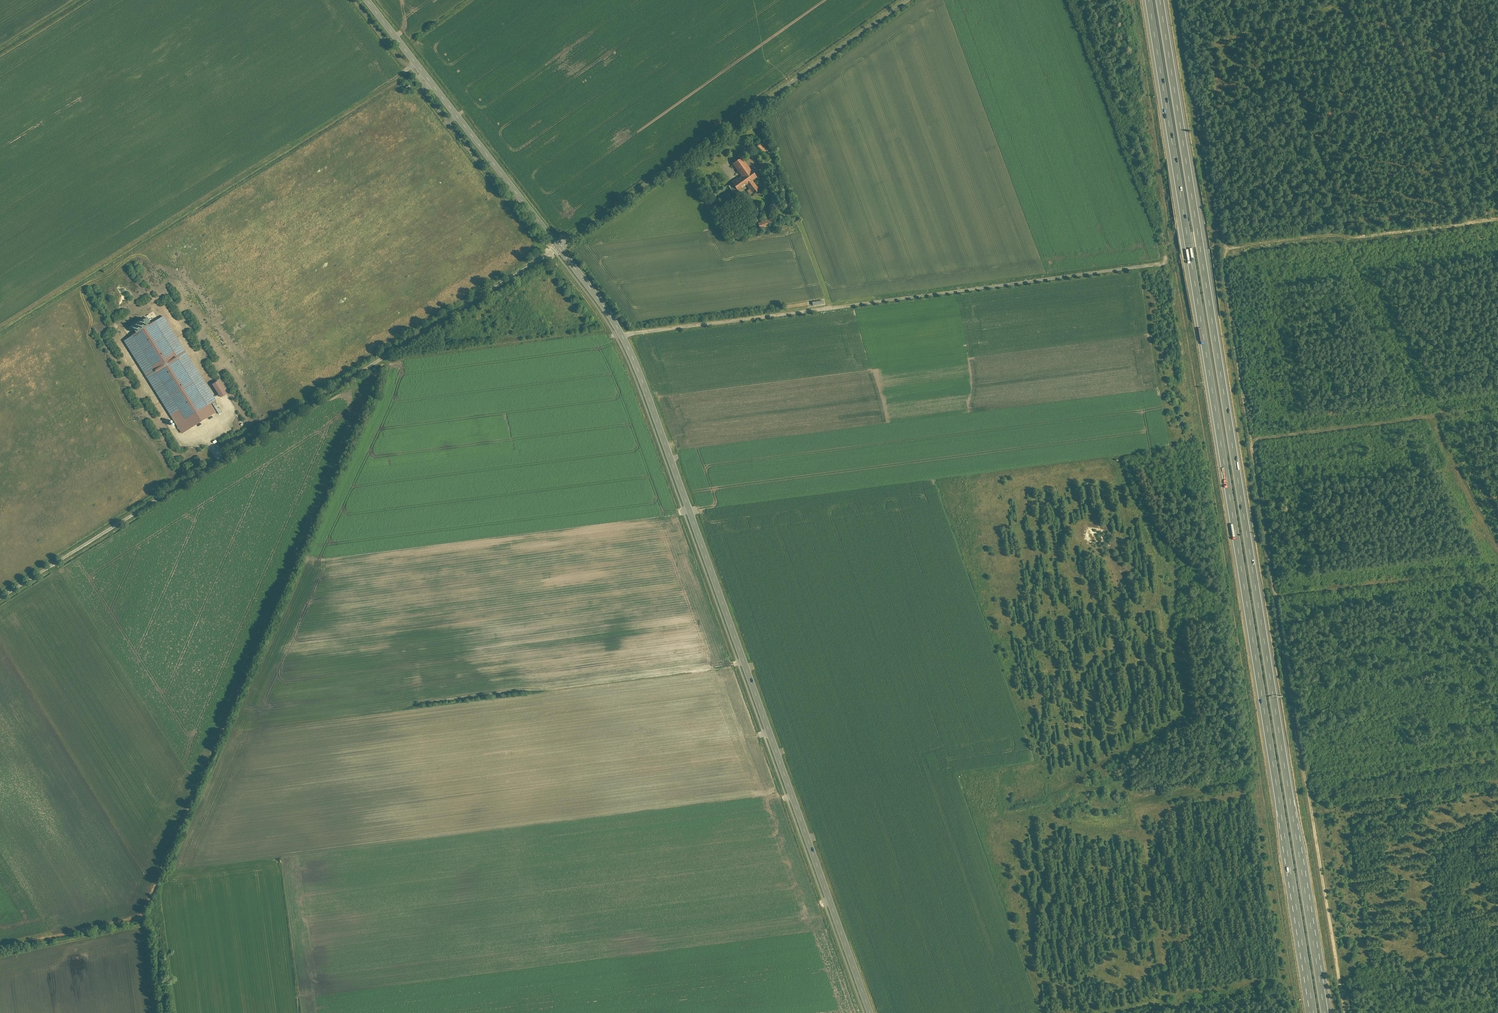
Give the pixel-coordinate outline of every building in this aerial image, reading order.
[(771,155),(762,141),(754,146),(763,160),(771,155)] [(749,169),(741,157),(731,163),(739,176),(749,169)] [(755,177),(749,169),(739,176),(730,182),(735,190),(745,183),(752,179),(755,177)] [(758,189),(752,179),(745,183),(752,193),(758,189)] [(777,223),(775,217),(757,223),(759,229),(777,223)] [(218,400),(164,315),(151,323),(147,317),(134,325),(138,332),(124,340),(183,433),(220,410),(215,402),(218,400)] [(228,392),(220,379),(214,383),(222,396),(228,392)]
